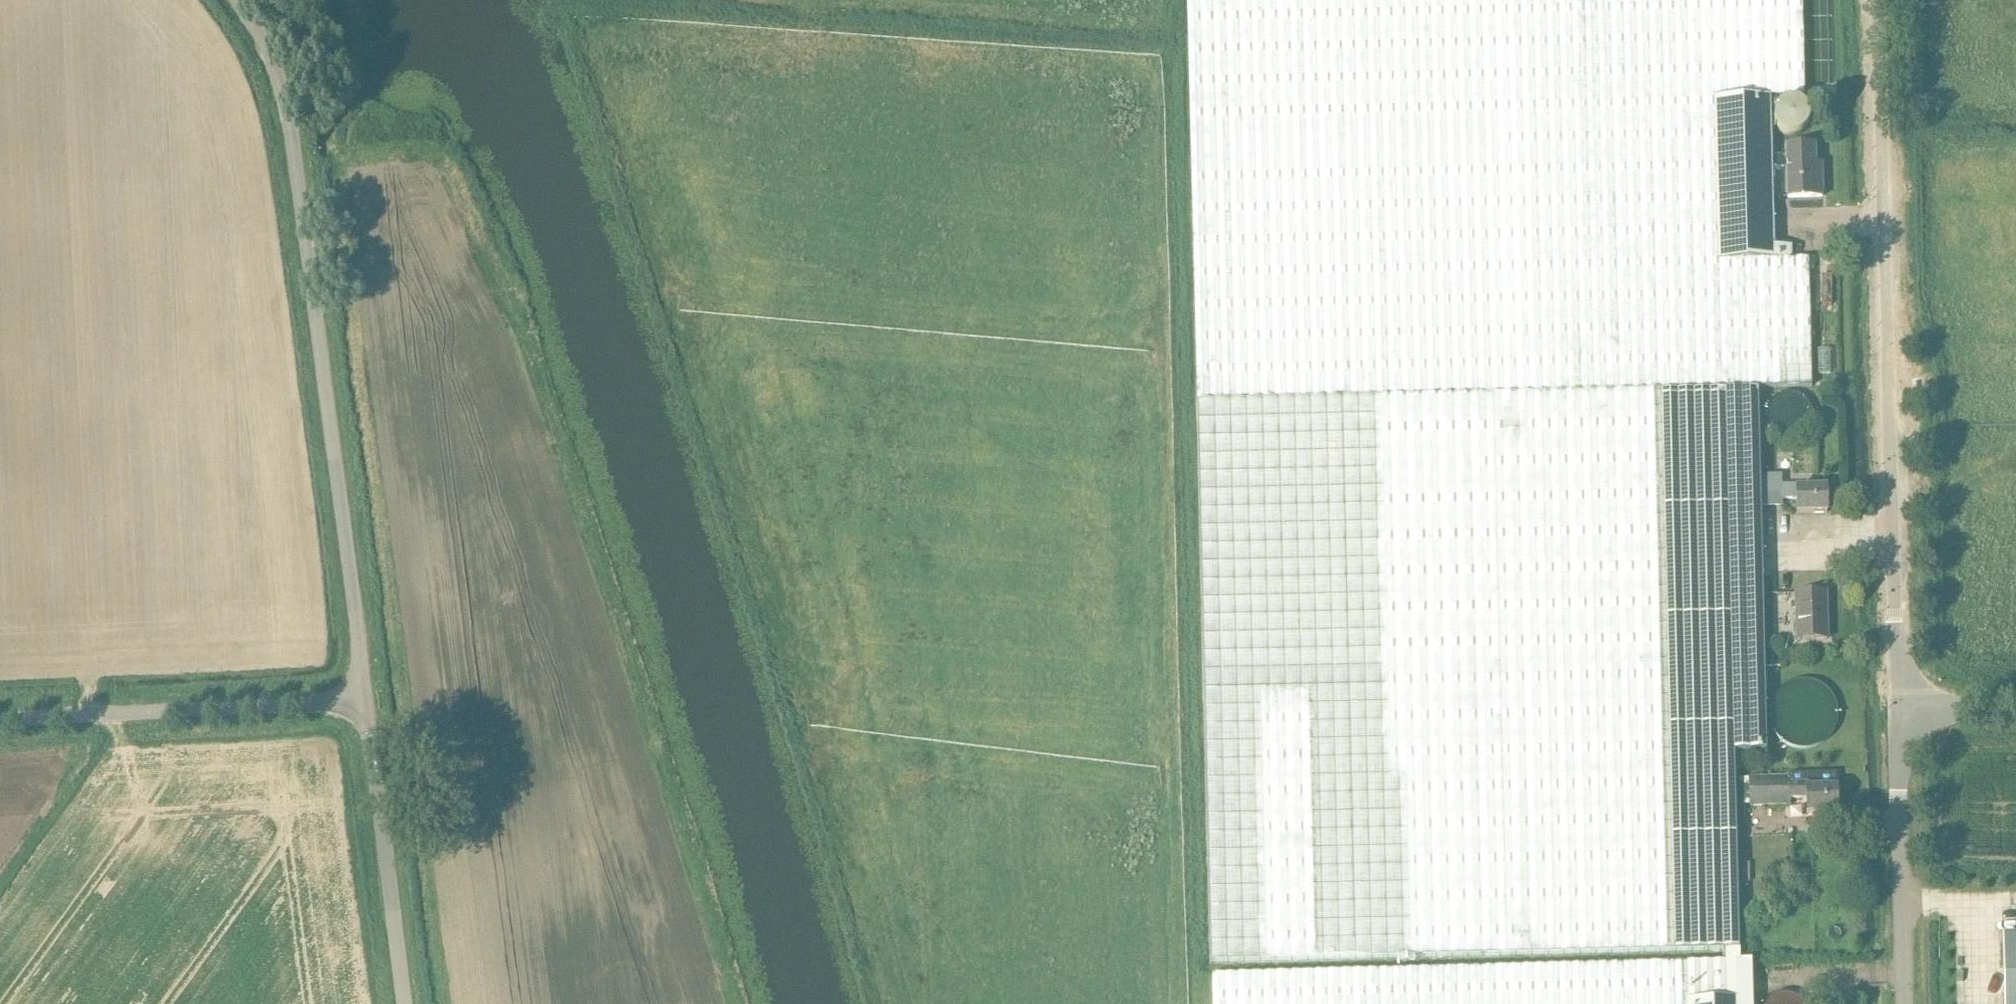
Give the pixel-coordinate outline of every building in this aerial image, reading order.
[(1211,958),(1721,950),(1723,950),(1741,950),(1738,752),(1767,751),(1760,506),(1780,505),(1780,500),(1797,499),(1797,514),(1827,513),(1826,488),(1797,488),(1797,486),(1780,486),(1780,478),(1760,478),(1758,388),(1760,388),(1812,387),(1809,260),(1790,260),(1790,245),(1773,246),(1771,168),(1770,157),(1769,98),(1803,97),(1801,0),(1187,0),(1211,958)] [(1770,157),(1771,168),(1787,168),(1788,198),(1822,198),(1822,179),(1815,180),(1815,147),(1786,148),(1787,156),(1770,157)] [(1826,593),(1796,594),(1797,640),(1827,640),(1826,593)] [(1788,777),(1739,779),(1740,807),(1790,805),(1790,800),(1806,799),(1807,814),(1837,813),(1836,773),(1788,775),(1788,777)] [(1995,925),(1996,1003),(2015,1003),(2015,924),(1995,925)] [(1212,1003),(1737,1003),(1737,998),(1726,998),(1725,962),(1211,976),(1212,1003)]
